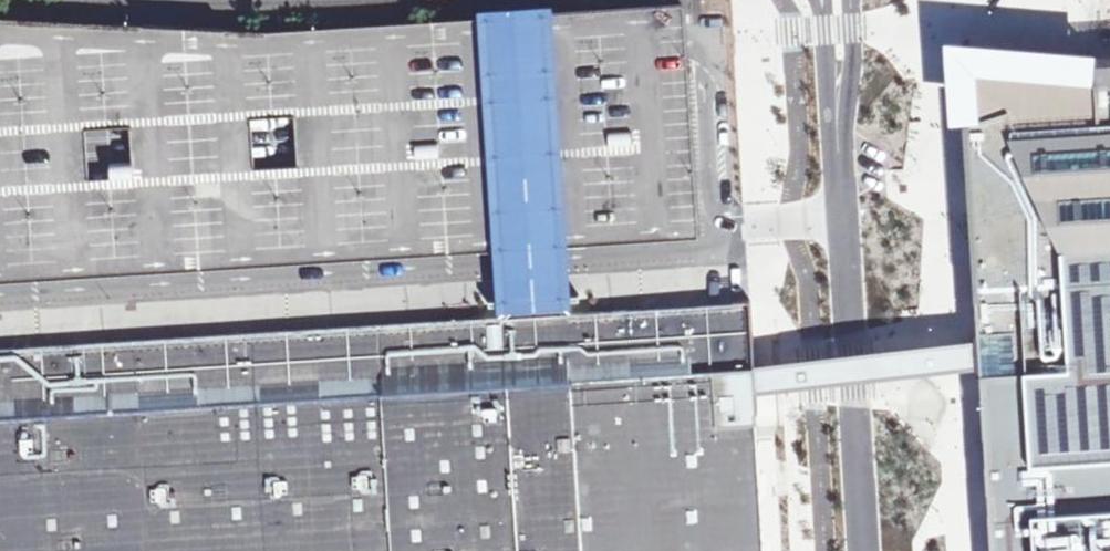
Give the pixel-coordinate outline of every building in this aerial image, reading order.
[(483,20),(282,32),(262,32),(201,29),(0,20),(0,284),(497,252),(570,248),(700,240),(684,7),(558,15),(483,20)] [(1092,60),(1093,64),(1015,54),(964,49),(968,110),(963,111),(975,287),(977,321),(977,332),(977,338),(977,346),(978,354),(978,372),(982,463),(985,537),(986,550),(1109,550),(1109,59),(1092,60)] [(908,235),(908,220),(889,219),(888,235),(908,235)] [(755,363),(749,301),(736,302),(626,309),(574,312),(568,313),(559,303),(536,305),(516,306),(507,317),(501,318),(468,320),(420,323),(370,326),(340,328),(258,334),(141,341),(98,344),(66,346),(30,348),(29,345),(19,345),(19,349),(0,350),(0,550),(766,550),(758,428),(755,395),(755,379),(755,371),(755,363)] [(977,338),(755,363),(755,371),(755,379),(755,395),(978,372),(978,354),(977,346),(977,338)]
